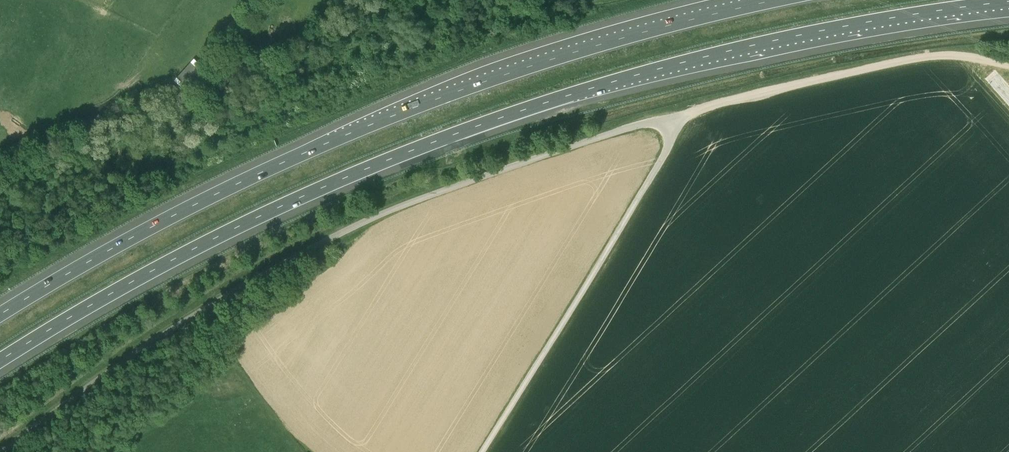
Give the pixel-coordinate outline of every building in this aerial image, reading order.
[(203,70),(195,59),(183,69),(191,79),(203,70)]
